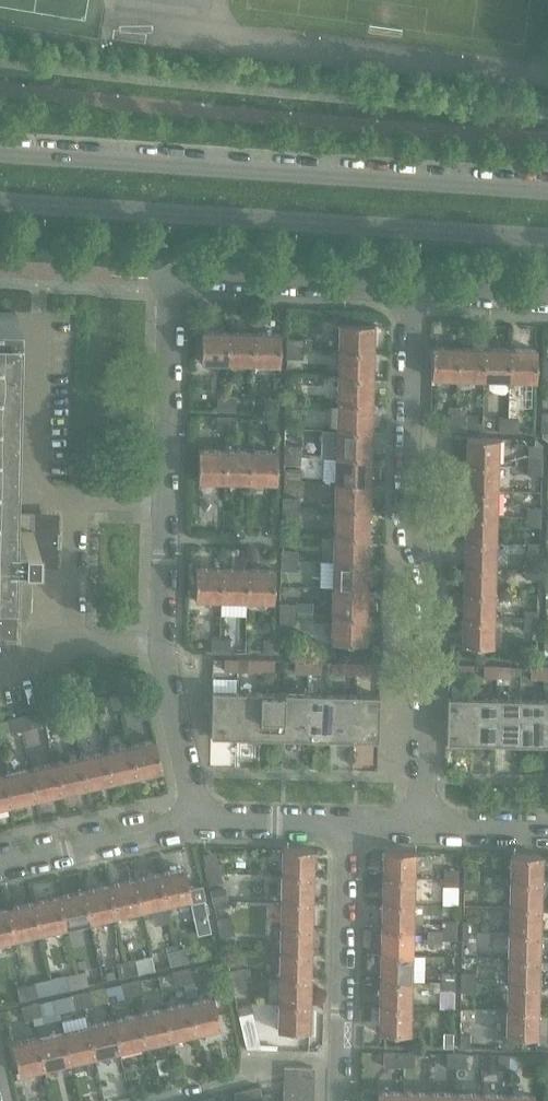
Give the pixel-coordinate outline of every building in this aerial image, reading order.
[(9,609),(10,560),(48,562),(49,522),(12,521),(16,312),(0,311),(0,609),(9,609)] [(340,323),(339,351),(374,351),(374,324),(340,323)] [(201,362),(228,363),(229,332),(202,331),(201,362)] [(255,332),(229,332),(228,363),(254,363),(255,332)] [(281,333),(255,332),(254,363),(280,364),(281,333)] [(301,340),(287,340),(287,349),(301,350),(301,340)] [(459,347),(433,347),(432,378),(459,378),(459,347)] [(485,348),(459,347),(459,378),(484,379),(485,348)] [(511,348),(485,348),(484,379),(511,379),(511,348)] [(537,349),(511,348),(511,379),(536,380),(537,349)] [(301,350),(287,349),(287,358),(301,359),(301,350)] [(374,351),(339,351),(338,378),(373,378),(374,351)] [(373,378),(338,378),(338,404),(372,405),(373,378)] [(300,393),(286,392),(286,403),(300,403),(300,393)] [(218,397),(217,411),(227,411),(227,397),(218,397)] [(237,397),(227,397),(227,411),(236,411),(237,397)] [(270,398),(269,412),(279,412),(279,398),(270,398)] [(300,403),(286,403),(286,411),(300,412),(300,403)] [(372,405),(338,404),(337,430),(372,431),(372,405)] [(448,416),(448,430),(457,430),(458,416),(448,416)] [(467,416),(458,416),(457,430),(467,430),(467,416)] [(227,417),(217,417),(217,431),(227,431),(227,417)] [(236,418),(227,417),(227,431),(236,432),(236,418)] [(500,417),(499,431),(509,432),(510,417),(500,417)] [(519,418),(510,417),(509,432),(518,432),(519,418)] [(279,419),(269,418),(269,433),(279,433),(279,419)] [(322,429),(321,452),(335,453),(336,429),(322,429)] [(372,431),(337,430),(336,457),(371,458),(372,431)] [(499,438),(468,437),(467,465),(498,466),(499,438)] [(543,467),(543,456),(543,446),(535,439),(534,446),(529,446),(529,466),(543,467)] [(299,446),(285,445),(285,456),(299,456),(299,446)] [(199,481),(225,481),(226,450),(199,450),(199,481)] [(252,451),(226,450),(225,481),(251,482),(252,451)] [(278,451),(252,451),(251,482),(277,482),(278,451)] [(299,456),(285,456),(284,464),(298,465),(299,456)] [(371,458),(336,457),(336,484),(370,485),(371,458)] [(498,466),(467,465),(466,492),(497,492),(498,466)] [(543,467),(529,466),(528,475),(542,475),(543,467)] [(370,485),(336,484),(335,510),(370,511),(370,485)] [(497,492),(466,492),(466,517),(497,517),(497,492)] [(297,499),(283,498),(283,509),(297,509),(297,499)] [(527,507),(527,518),(541,518),(541,508),(527,507)] [(297,509),(283,509),(283,517),(297,518),(297,509)] [(370,511),(335,510),(334,537),(369,537),(370,511)] [(497,517),(466,517),(465,543),(496,543),(497,517)] [(541,518),(527,518),(527,526),(541,527),(541,518)] [(369,537),(334,537),(334,562),(368,563),(369,537)] [(496,543),(465,543),(464,568),(495,569),(496,543)] [(296,551),(282,551),(282,561),(296,562),(296,551)] [(526,559),(526,570),(540,570),(540,560),(526,559)] [(296,562),(282,561),(282,570),(296,570),(296,562)] [(368,563),(334,562),(333,590),(368,590),(368,563)] [(196,599),(223,600),(223,569),(196,568),(196,599)] [(495,569),(464,568),(464,595),(495,596),(495,569)] [(249,569),(223,569),(223,600),(249,600),(249,569)] [(275,570),(249,569),(249,600),(274,601),(275,570)] [(540,570),(526,570),(525,578),(539,578),(540,570)] [(368,590),(333,590),(332,615),(367,616),(368,590)] [(495,596),(464,595),(463,620),(494,620),(495,596)] [(295,604),(281,604),(280,614),(294,615),(295,604)] [(525,611),(524,621),(538,621),(539,611),(525,611)] [(294,615),(280,614),(280,623),(294,623),(294,615)] [(367,616),(332,615),(332,642),(366,643),(367,616)] [(494,620),(463,620),(462,645),(493,646),(494,620)] [(538,621),(524,621),(524,630),(538,630),(538,621)] [(212,638),(211,652),(221,652),(222,638),(212,638)] [(230,638),(222,638),(221,652),(230,652),(230,638)] [(264,639),(263,653),(273,653),(273,639),(264,639)] [(238,671),(238,660),(225,659),(225,670),(238,671)] [(248,671),(261,671),(262,660),(248,660),(248,671)] [(275,661),(262,660),(261,671),(275,672),(275,661)] [(295,672),(309,672),(309,661),(296,661),(295,672)] [(322,662),(309,661),(309,672),(322,673),(322,662)] [(342,673),(356,674),(356,663),(343,662),(342,673)] [(369,663),(356,663),(356,674),(369,674),(369,663)] [(474,677),(474,666),(461,665),(460,676),(474,677)] [(484,677),(497,677),(497,666),(484,666),(484,677)] [(511,667),(497,666),(497,677),(511,678),(511,667)] [(531,678),(544,678),(545,667),(531,667),(531,678)] [(237,691),(212,691),(211,736),(236,737),(237,691)] [(261,692),(237,691),(236,737),(260,738),(261,692)] [(128,692),(119,694),(122,708),(131,706),(128,692)] [(284,693),(261,692),(260,738),(283,738),(284,693)] [(308,693),(284,693),(283,738),(307,739),(308,693)] [(332,694),(308,693),(307,739),(330,739),(332,694)] [(122,708),(119,694),(110,696),(113,710),(122,708)] [(355,694),(332,694),(330,739),(354,740),(355,694)] [(380,695),(355,694),(354,740),(379,740),(380,695)] [(473,697),(448,697),(447,742),(472,743),(473,697)] [(497,698),(473,697),(472,743),(496,743),(497,698)] [(520,698),(497,698),(496,743),(519,744),(520,698)] [(544,699),(520,698),(519,744),(543,745),(544,699)] [(77,704),(68,706),(71,720),(80,717),(77,704)] [(71,720),(68,706),(59,708),(62,722),(71,720)] [(27,715),(18,717),(21,731),(30,729),(27,715)] [(18,717),(9,719),(12,733),(21,731),(18,717)] [(156,740),(130,745),(137,776),(163,770),(156,740)] [(130,745),(105,751),(112,781),(137,776),(130,745)] [(105,751),(79,757),(86,787),(112,781),(105,751)] [(79,757),(55,763),(62,793),(86,787),(79,757)] [(55,763),(30,768),(37,799),(62,793),(55,763)] [(30,768),(5,774),(12,804),(37,799),(30,768)] [(0,775),(0,807),(12,804),(5,774),(0,775)] [(314,849),(283,848),(282,875),(313,876),(314,849)] [(384,851),(383,877),(414,878),(415,851),(384,851)] [(542,855),(512,854),(511,880),(542,881),(542,855)] [(219,864),(206,867),(208,876),(222,874),(219,864)] [(190,888),(185,868),(160,874),(166,904),(190,899),(192,898),(190,888)] [(444,869),(444,879),(458,879),(458,870),(444,869)] [(479,870),(465,870),(464,879),(478,880),(479,870)] [(160,874),(134,880),(141,910),(166,904),(160,874)] [(222,874),(208,876),(210,885),(224,882),(222,874)] [(270,874),(269,896),(281,896),(282,875),(270,874)] [(313,876),(282,875),(282,901),(313,902),(313,876)] [(414,878),(383,877),(383,903),(414,904),(414,878)] [(458,879),(444,879),(444,888),(458,888),(458,879)] [(478,880),(464,879),(464,889),(478,889),(478,880)] [(134,880),(109,885),(115,916),(141,910),(134,880)] [(542,881),(511,880),(510,906),(541,907),(542,881)] [(109,885),(84,891),(91,921),(115,916),(109,885)] [(210,912),(208,901),(206,902),(205,899),(206,899),(203,885),(190,888),(192,898),(190,899),(198,934),(212,931),(208,913),(210,912)] [(84,891),(59,897),(66,927),(91,921),(84,891)] [(59,897),(34,902),(41,933),(66,927),(59,897)] [(313,902),(282,901),(281,927),(312,928),(313,902)] [(34,902),(10,908),(17,938),(41,933),(34,902)] [(414,904),(383,903),(382,929),(413,930),(414,904)] [(541,907),(510,906),(510,932),(540,933),(541,907)] [(10,908),(0,910),(0,942),(17,938),(10,908)] [(231,916),(217,919),(219,929),(233,926),(231,916)] [(442,921),(442,931),(456,931),(457,921),(442,921)] [(477,921),(463,921),(463,931),(477,932),(477,921)] [(233,926),(219,929),(221,937),(235,934),(233,926)] [(312,928),(281,927),(280,954),(311,955),(312,928)] [(413,930),(382,929),(381,956),(412,957),(413,930)] [(456,931),(442,931),(442,940),(456,940),(456,931)] [(477,932),(463,931),(463,940),(477,940),(477,932)] [(540,933),(510,932),(509,959),(540,960),(540,933)] [(186,948),(177,950),(180,964),(189,962),(186,948)] [(168,952),(171,966),(180,964),(177,950),(168,952)] [(240,953),(234,955),(234,957),(236,963),(242,961),(240,953)] [(311,955),(280,954),(280,978),(311,979),(311,955)] [(412,957),(381,956),(380,981),(411,981),(412,957)] [(540,960),(509,959),(508,983),(539,984),(540,960)] [(136,960),(126,962),(129,976),(139,973),(136,960)] [(118,964),(121,978),(129,976),(126,962),(118,964)] [(191,968),(181,970),(185,984),(194,982),(191,968)] [(243,968),(229,971),(231,980),(245,978),(243,968)] [(181,970),(173,972),(176,986),(185,984),(181,970)] [(86,971),(76,973),(79,987),(89,985),(86,971)] [(441,972),(441,982),(455,982),(456,973),(441,972)] [(68,975),(71,989),(79,987),(76,973),(68,975)] [(462,973),(462,982),(476,983),(476,973),(462,973)] [(245,978),(231,980),(233,989),(247,986),(245,978)] [(311,979),(280,978),(279,1004),(310,1005),(311,979)] [(141,980),(131,982),(134,996),(144,993),(141,980)] [(411,981),(380,981),(380,1006),(411,1007),(411,981)] [(131,982),(122,984),(125,998),(134,996),(131,982)] [(455,982),(441,982),(441,991),(455,992),(455,982)] [(476,983),(462,982),(462,992),(476,992),(476,983)] [(36,983),(27,985),(30,999),(39,997),(36,983)] [(539,984),(508,983),(507,1009),(538,1010),(539,984)] [(17,987),(20,1001),(30,999),(27,985),(17,987)] [(90,991),(81,993),(84,1007),(94,1005),(90,991)] [(84,1007),(81,993),(72,995),(75,1009),(84,1007)] [(215,997),(189,1003),(196,1033),(222,1027),(215,997)] [(40,1003),(32,1005),(35,1018),(43,1017),(40,1003)] [(189,1003),(163,1008),(170,1039),(196,1033),(189,1003)] [(251,1003),(237,1006),(239,1016),(253,1013),(251,1003)] [(310,1005),(279,1004),(278,1030),(310,1031),(310,1005)] [(35,1018),(32,1005),(22,1007),(25,1021),(35,1018)] [(411,1007),(380,1006),(379,1033),(410,1033),(411,1007)] [(163,1008),(138,1014),(145,1045),(170,1039),(163,1008)] [(538,1010),(507,1009),(507,1036),(538,1037),(538,1010)] [(138,1014),(113,1020),(120,1050),(145,1045),(138,1014)] [(113,1020),(88,1026),(95,1056),(120,1050),(113,1020)] [(88,1026),(63,1031),(70,1062),(95,1056),(88,1026)] [(63,1031),(39,1037),(46,1067),(70,1062),(63,1031)] [(444,1047),(454,1048),(454,1033),(444,1033),(444,1047)] [(470,1034),(461,1034),(460,1048),(470,1048),(470,1034)] [(19,1073),(46,1067),(39,1037),(12,1043),(19,1073)] [(396,1067),(405,1067),(405,1053),(396,1052),(396,1067)] [(415,1053),(405,1053),(405,1067),(415,1067),(415,1053)] [(456,1081),(457,1068),(457,1054),(447,1054),(447,1068),(446,1068),(445,1081),(456,1081)] [(466,1068),(466,1054),(457,1054),(457,1068),(466,1068)] [(498,1069),(508,1070),(508,1055),(499,1055),(498,1069)] [(518,1056),(508,1055),(508,1070),(517,1070),(518,1056)] [(285,1066),(284,1080),(313,1081),(313,1067),(285,1066)] [(313,1081),(284,1080),(284,1095),(312,1096),(313,1081)] [(259,1086),(248,1089),(250,1098),(261,1095),(259,1086)] [(248,1089),(234,1092),(236,1100),(250,1098),(248,1089)] [(404,1092),(378,1091),(377,1100),(404,1100),(404,1092)] [(404,1092),(404,1100),(430,1100),(430,1093),(404,1092)] [(430,1093),(430,1100),(456,1100),(456,1093),(430,1093)]
